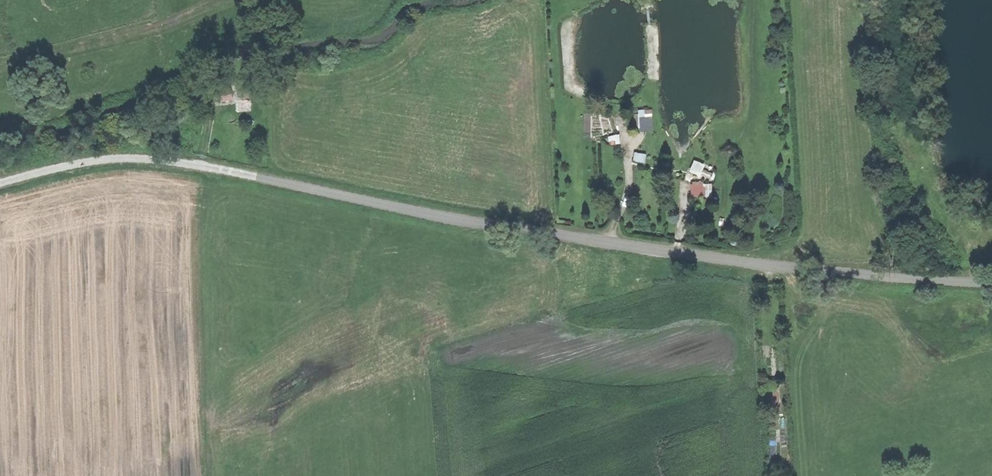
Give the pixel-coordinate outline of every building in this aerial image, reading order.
[(237,101),(237,110),(253,110),(253,101),(237,101)] [(639,131),(653,131),(653,109),(649,109),(649,102),(643,102),(643,109),(639,109),(639,131)] [(695,160),(691,171),(702,175),(706,163),(695,160)] [(692,196),(713,195),(713,182),(692,183),(692,196)]
